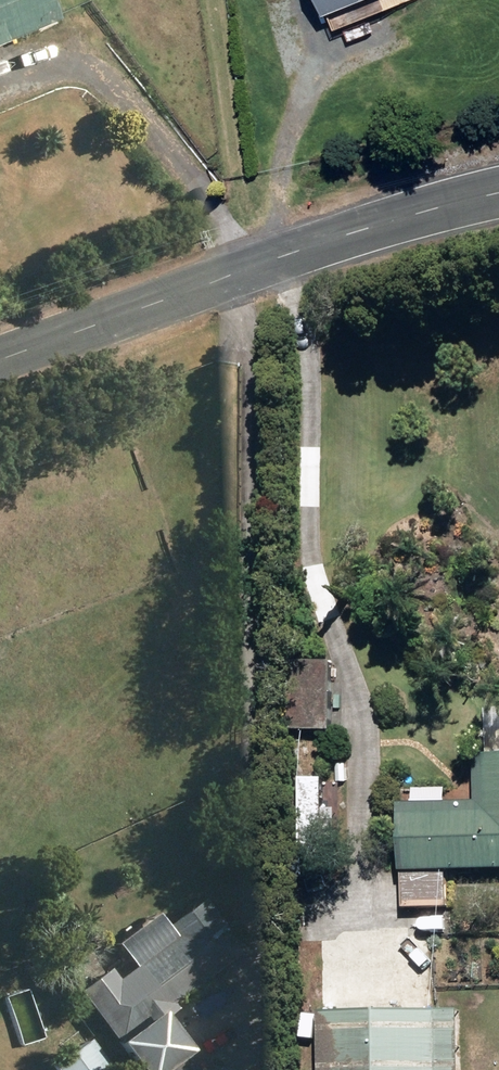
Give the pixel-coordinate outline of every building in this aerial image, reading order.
[(51,21),(42,0),(0,0),(0,43),(51,21)] [(288,661),(285,732),(330,734),(332,663),(288,661)] [(477,804),(399,806),(402,909),(447,908),(446,872),(498,871),(498,733),(488,733),(488,756),(476,756),(477,804)] [(113,1044),(111,1045),(129,1069),(196,1069),(158,1019),(172,1009),(168,1004),(239,952),(200,900),(121,959),(129,970),(114,981),(106,970),(74,993),(113,1044)] [(328,1011),(328,1069),(468,1069),(468,1009),(389,1009),(328,1011)] [(87,1041),(51,1068),(52,1069),(109,1069),(87,1041)]
